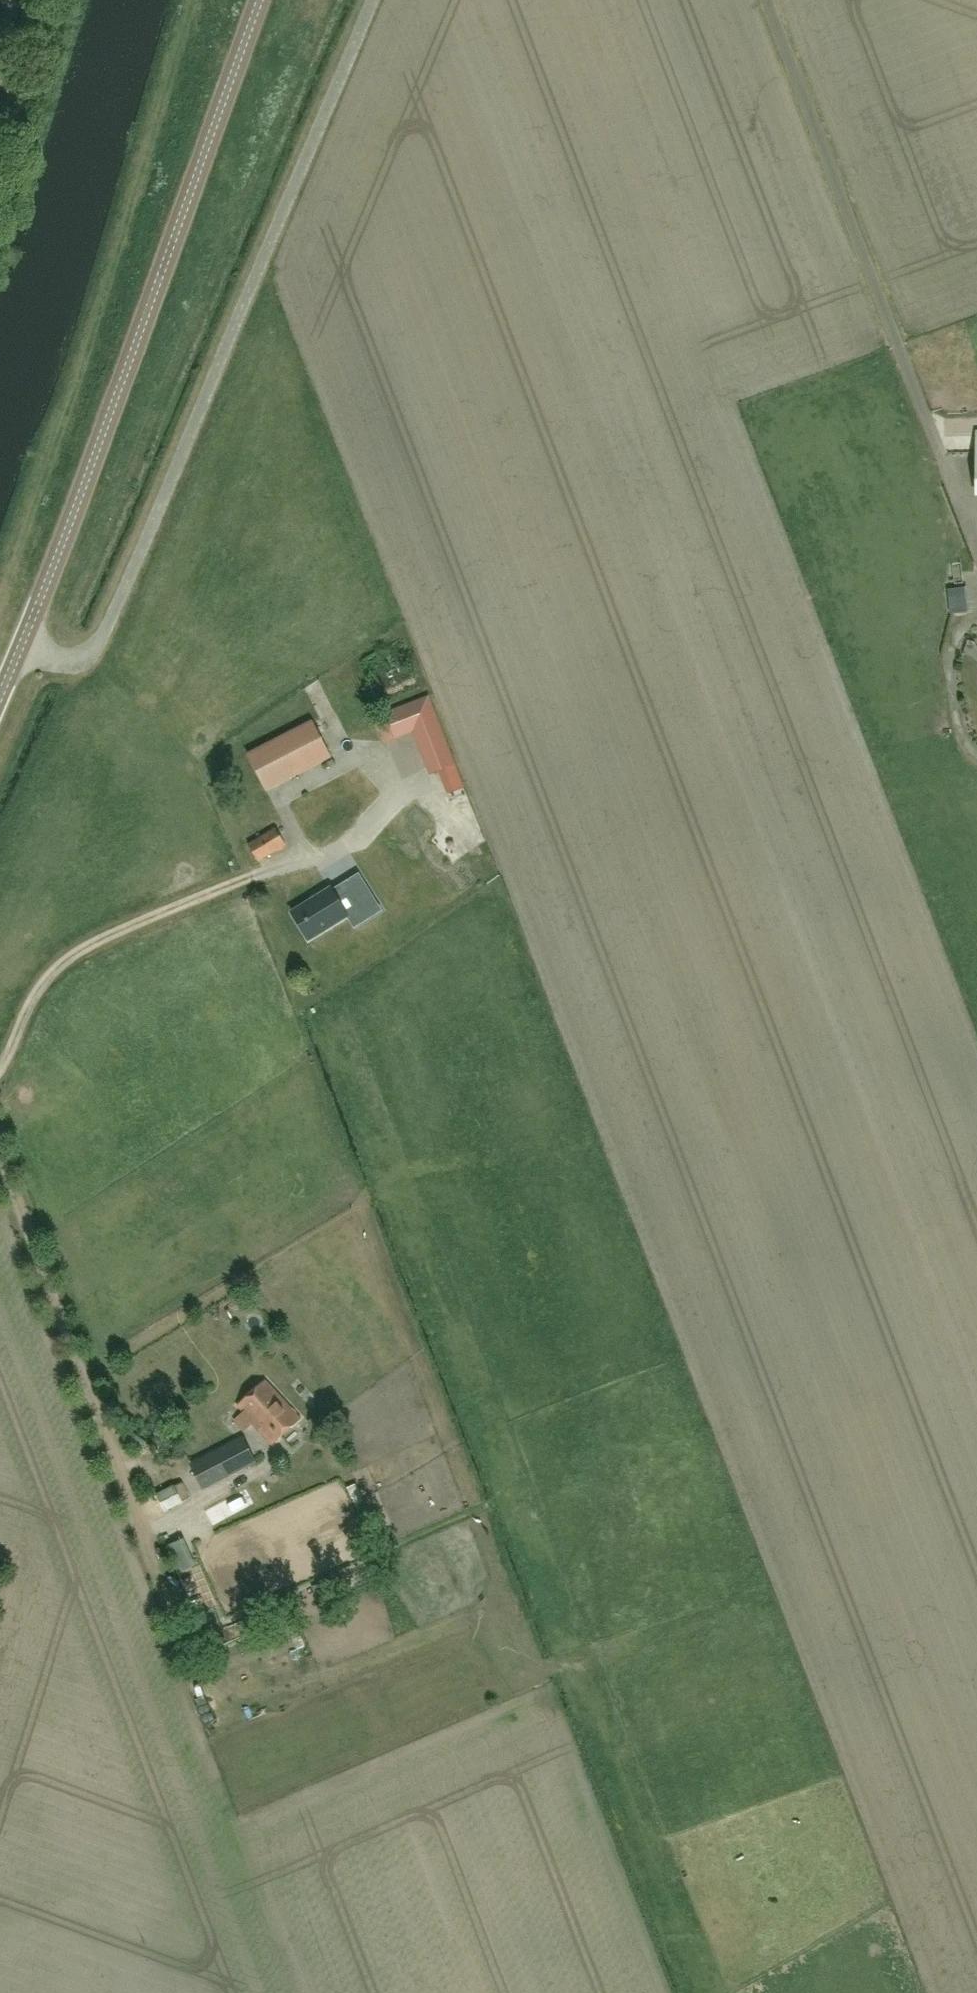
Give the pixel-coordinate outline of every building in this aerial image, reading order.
[(385,710),(396,738),(413,732),(430,775),(435,772),(447,802),(467,792),(429,695),(385,710)] [(314,732),(245,759),(258,793),(327,767),(314,732)] [(464,802),(471,817),(481,813),(475,797),(464,802)] [(259,861),(286,844),(276,828),(249,845),(259,861)] [(329,888),(292,911),(310,940),(348,917),(342,908),(364,894),(374,903),(384,891),(357,866),(346,877),(348,878),(330,889),(329,888)] [(265,1380),(238,1406),(243,1412),(237,1418),(247,1429),(254,1423),(274,1445),(302,1418),(265,1380)] [(204,1491),(220,1482),(256,1464),(242,1438),(207,1455),(191,1464),(204,1491)] [(190,1496),(183,1482),(175,1486),(174,1484),(156,1495),(165,1512),(184,1502),(183,1500),(190,1496)]
